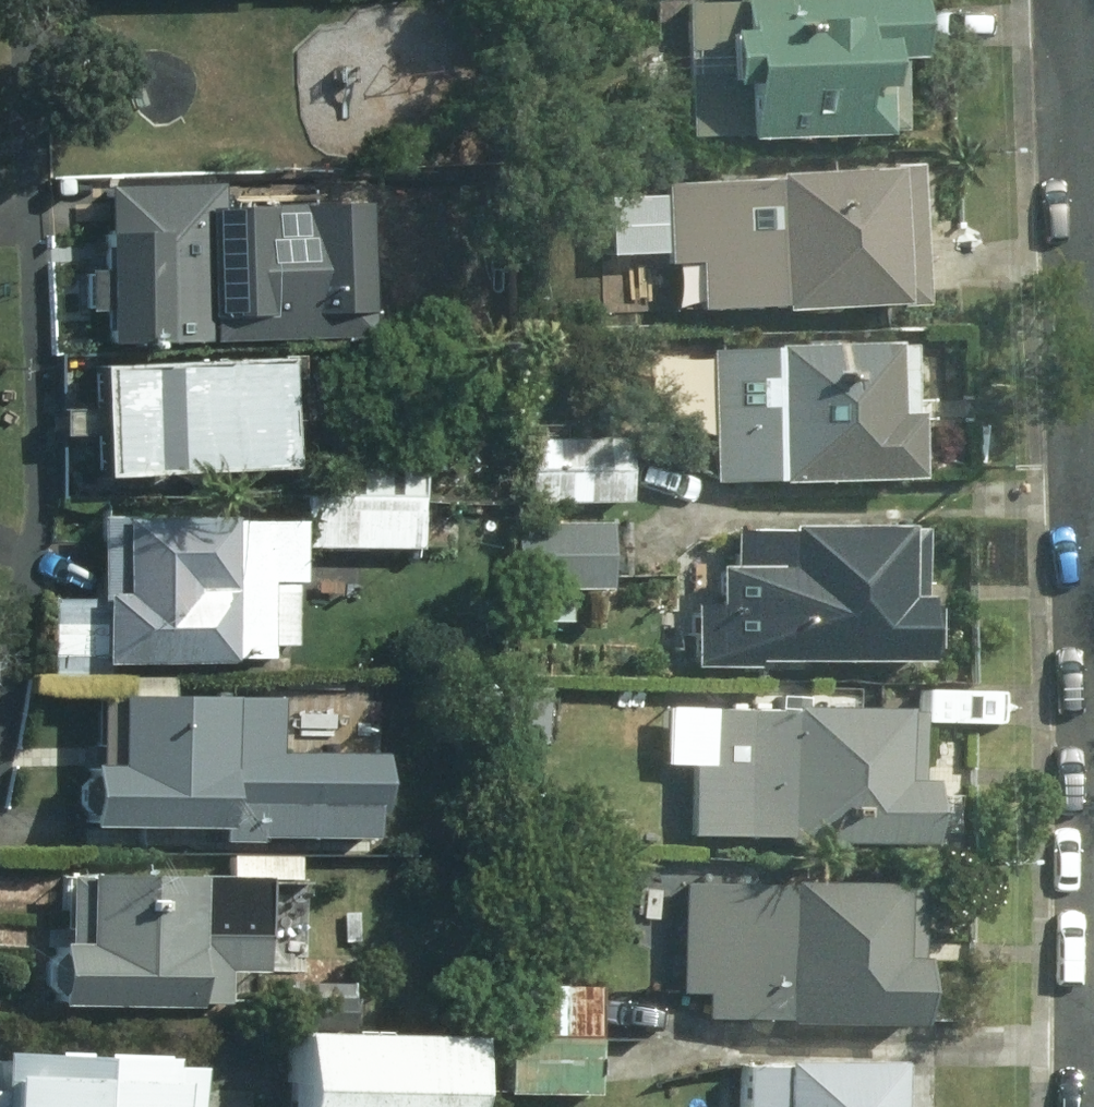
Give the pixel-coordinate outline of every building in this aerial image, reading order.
[(922,0),(691,0),(697,136),(908,125),(904,57),(924,56),(922,0)] [(929,301),(921,166),(666,182),(671,263),(701,262),(704,310),(785,305),(786,312),(929,301)] [(114,310),(117,344),(214,343),(214,309),(248,310),(246,227),(175,228),(175,187),(94,189),(95,234),(113,234),(113,270),(90,271),(90,312),(114,310)] [(918,343),(716,349),(719,485),(926,480),(924,413),(919,413),(918,343)] [(108,435),(109,475),(301,466),(299,420),(307,420),(304,359),(105,368),(107,408),(65,410),(66,437),(108,435)] [(631,436),(531,438),(533,502),(633,501),(631,436)] [(332,442),(331,492),(427,499),(430,447),(332,442)] [(428,502),(317,497),(315,543),(426,549),(428,502)] [(307,521),(109,518),(107,597),(59,598),(50,675),(115,677),(115,664),(237,664),(237,660),(298,661),(298,582),(306,582),(307,521)] [(615,520),(519,521),(520,588),(616,586),(615,520)] [(927,527),(725,527),(728,656),(794,654),(794,662),(930,660),(927,527)] [(881,683),(818,682),(818,705),(881,706),(881,683)] [(95,815),(95,826),(229,827),(228,842),(265,841),(265,836),(379,838),(380,812),(390,813),(387,753),(278,754),(282,702),(104,697),(101,767),(100,776),(84,784),(84,804),(95,815)] [(921,781),(923,710),(723,706),(722,796),(696,796),(696,839),(938,844),(939,781),(921,781)] [(270,972),(272,880),(70,876),(70,928),(50,929),(50,947),(64,947),(65,953),(52,964),(52,984),(63,997),(63,1005),(232,1007),(233,971),(270,972)] [(928,888),(686,880),(682,994),(711,995),(710,1019),(928,1026),(931,958),(926,958),(928,888)] [(354,983),(295,982),(292,1029),(353,1031),(354,983)] [(601,1096),(602,991),(497,984),(496,1036),(523,1036),(530,1093),(601,1096)] [(301,1035),(302,1106),(472,1106),(473,1038),(301,1035)] [(5,1106),(204,1106),(205,1068),(179,1067),(179,1059),(7,1052),(5,1106)] [(908,1063),(747,1061),(747,1106),(908,1106),(908,1063)]
